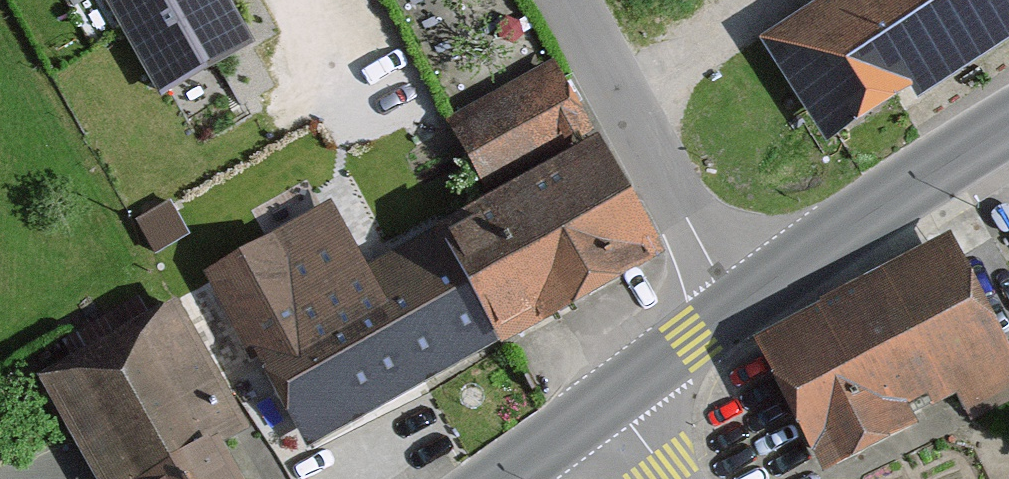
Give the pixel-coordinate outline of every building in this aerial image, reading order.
[(160,96),(262,41),(239,0),(108,0),(160,96)] [(769,40),(821,123),(841,135),(1008,30),(1008,0),(832,0),(769,40)] [(555,68),(452,120),(487,190),(590,138),(555,68)] [(611,146),(450,225),(508,344),(669,265),(611,146)] [(432,232),(370,266),(340,211),(220,277),(317,451),(498,351),(432,232)] [(753,341),(822,474),(922,423),(911,402),(955,380),(972,414),(1008,395),(1008,353),(951,240),(753,341)] [(50,381),(99,478),(247,478),(169,322),(50,381)]
